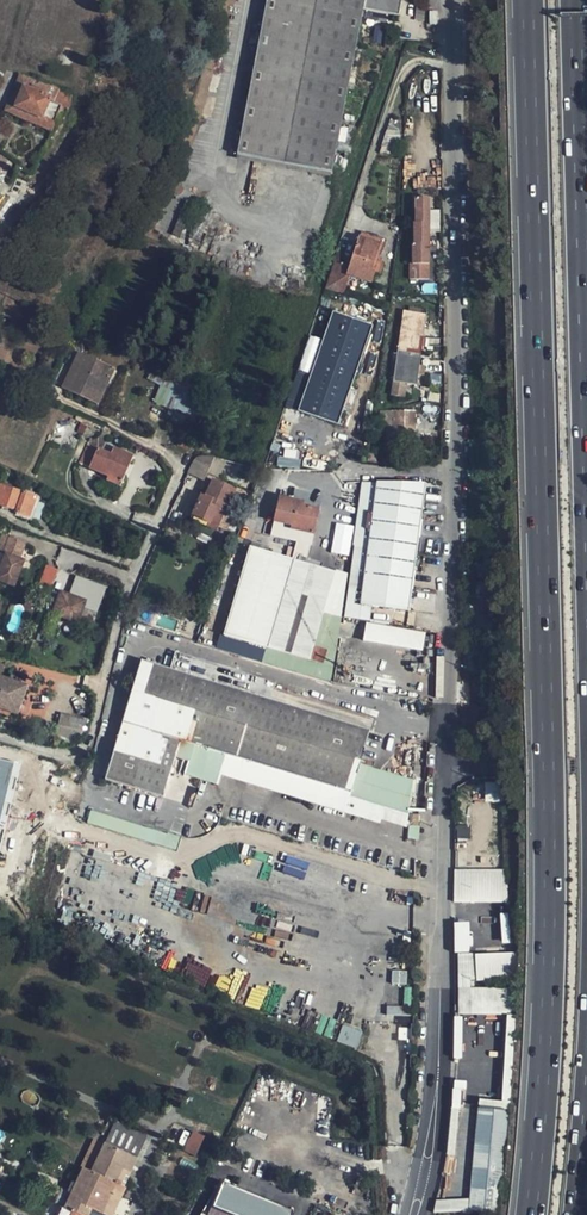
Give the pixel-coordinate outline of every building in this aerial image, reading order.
[(324,44),(333,0),(267,0),(241,133),(237,154),(290,165),(307,123),(322,51),(324,44)] [(355,51),(363,10),(398,17),(401,0),(333,0),(324,44),(330,45),(355,51)] [(437,25),(437,12),(429,12),(429,25),(437,25)] [(331,172),(355,51),(330,45),(328,52),(322,51),(307,123),(290,165),(331,172)] [(191,110),(201,113),(214,71),(204,68),(191,110)] [(21,75),(20,76),(15,86),(36,95),(40,83),(21,75)] [(46,113),(60,119),(63,111),(64,107),(69,109),(74,96),(40,83),(36,95),(15,86),(8,104),(44,120),(46,113)] [(5,111),(54,131),(60,119),(46,113),(44,120),(8,104),(5,111)] [(236,160),(288,170),(290,165),(237,154),(236,160)] [(290,165),(288,170),(330,178),(331,172),(290,165)] [(50,192),(43,185),(32,198),(41,205),(50,192)] [(8,195),(0,206),(0,218),(1,218),(14,200),(8,195)] [(413,279),(431,278),(428,195),(411,196),(413,279)] [(431,210),(431,229),(439,229),(439,209),(431,210)] [(359,236),(380,243),(382,237),(361,229),(359,236)] [(325,288),(343,294),(348,275),(371,283),(377,266),(373,265),(380,243),(359,236),(349,267),(334,261),(325,288)] [(298,409),(338,423),(373,324),(333,310),(298,409)] [(391,395),(404,397),(407,384),(417,385),(427,315),(403,311),(391,395)] [(299,368),(309,372),(321,339),(311,336),(299,368)] [(79,352),(66,379),(102,397),(115,369),(79,352)] [(182,396),(188,382),(154,365),(147,379),(182,396)] [(102,397),(66,379),(62,387),(98,405),(102,397)] [(206,391),(188,382),(182,396),(175,412),(195,421),(206,391)] [(411,411),(391,411),(392,420),(392,441),(416,440),(416,428),(411,428),(411,411)] [(188,443),(179,440),(177,446),(186,449),(188,443)] [(120,485),(133,456),(114,448),(111,454),(87,444),(79,463),(108,476),(107,480),(120,485)] [(281,450),(281,466),(299,466),(299,450),(281,450)] [(206,457),(193,458),(186,474),(205,482),(208,474),(218,477),(225,461),(214,458),(206,457)] [(192,515),(219,527),(236,491),(212,480),(205,496),(201,495),(195,508),(192,515)] [(425,485),(377,483),(368,555),(361,605),(408,611),(418,536),(425,485)] [(0,484),(0,504),(16,510),(15,512),(29,517),(36,497),(0,484)] [(357,503),(357,494),(349,493),(349,502),(357,503)] [(292,526),(291,529),(313,535),(319,509),(303,506),(298,505),(299,502),(280,497),(274,522),(292,526)] [(185,527),(189,519),(191,514),(192,515),(195,508),(178,500),(169,519),(185,527)] [(216,532),(219,527),(192,515),(191,514),(189,519),(216,532)] [(330,552),(348,555),(354,525),(336,522),(330,552)] [(291,529),(288,540),(298,542),(311,545),(313,535),(291,529)] [(0,567),(0,570),(18,576),(24,559),(20,558),(26,542),(9,535),(3,552),(5,553),(0,567)] [(224,635),(268,648),(293,560),(250,547),(224,635)] [(204,561),(199,560),(195,564),(197,568),(202,570),(205,567),(204,561)] [(293,560),(268,648),(309,661),(335,573),(293,560)] [(54,585),(57,567),(44,565),(41,582),(54,585)] [(0,570),(0,580),(15,585),(18,576),(0,570)] [(98,603),(101,604),(107,586),(76,575),(69,593),(94,602),(98,603)] [(66,601),(69,593),(61,590),(58,598),(66,601)] [(79,622),(83,607),(92,610),(94,602),(69,593),(66,601),(58,598),(53,613),(79,622)] [(98,612),(101,604),(98,603),(94,602),(92,610),(98,612)] [(366,622),(362,641),(424,651),(427,631),(366,622)] [(220,635),(216,647),(238,654),(237,656),(257,663),(262,648),(220,635)] [(370,728),(247,690),(142,659),(105,779),(181,802),(189,775),(218,783),(221,774),(379,822),(380,818),(402,825),(415,780),(359,763),(370,728)] [(17,712),(26,687),(2,678),(0,685),(0,706),(17,712)] [(251,678),(247,690),(370,728),(372,720),(273,689),(274,685),(251,678)] [(80,739),(85,718),(61,713),(56,733),(80,739)] [(0,757),(0,828),(4,829),(20,761),(0,757)] [(485,801),(499,801),(497,782),(484,782),(485,801)] [(90,810),(87,823),(175,849),(179,836),(90,810)] [(506,901),(505,867),(453,869),(454,903),(506,901)] [(453,922),(454,952),(471,951),(470,921),(453,922)] [(477,981),(515,978),(513,951),(475,954),(477,981)] [(508,1014),(507,987),(475,987),(474,953),(458,953),(458,1014),(508,1014)] [(343,1024),(337,1040),(356,1048),(362,1031),(343,1024)] [(477,1098),(469,1200),(435,1197),(434,1210),(484,1214),(487,1172),(502,1173),(508,1089),(502,1088),(501,1100),(477,1098)] [(105,1143),(137,1158),(147,1136),(115,1121),(105,1143)] [(184,1151),(198,1155),(204,1134),(190,1130),(184,1151)] [(92,1210),(103,1214),(117,1184),(120,1185),(125,1175),(129,1176),(137,1158),(105,1143),(100,1154),(90,1150),(81,1167),(84,1168),(65,1208),(72,1212),(71,1214),(90,1214),(92,1210)] [(293,1211),(221,1180),(201,1214),(291,1214),(293,1211)] [(104,1214),(114,1214),(126,1188),(124,1187),(120,1185),(117,1184),(103,1214),(104,1214)] [(72,1212),(65,1208),(61,1206),(56,1214),(71,1214),(72,1212)]
